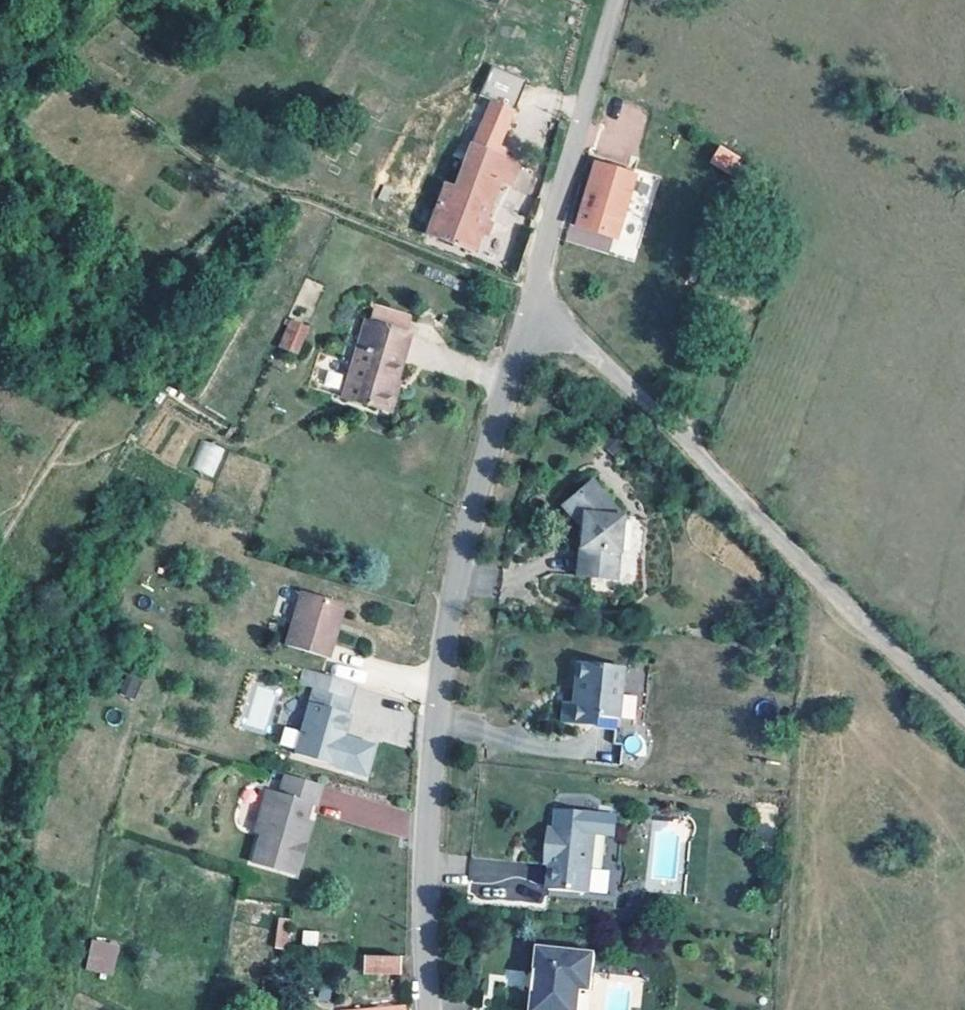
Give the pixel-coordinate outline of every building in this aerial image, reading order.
[(469,72),(482,77),(450,166),(445,164),(427,216),(468,230),(471,221),(477,206),(491,165),(499,168),(509,140),(494,134),(498,124),(489,121),(502,84),(504,85),(515,55),(479,42),(469,72)] [(630,148),(591,137),(569,218),(608,229),(630,148)] [(708,162),(733,175),(743,157),(718,144),(708,162)] [(484,207),(477,206),(471,221),(478,224),(484,207)] [(414,291),(379,279),(373,294),(370,293),(344,372),(382,385),(393,353),(397,355),(412,308),(409,307),(414,291)] [(310,299),(295,292),(281,322),(296,329),(310,299)] [(397,355),(393,353),(382,385),(391,388),(402,356),(397,355)] [(200,441),(192,471),(216,477),(224,447),(200,441)] [(625,501),(592,468),(560,493),(579,517),(575,565),(616,568),(625,501)] [(345,580),(301,566),(285,620),(328,633),(345,580)] [(295,734),(365,753),(373,725),(352,719),(350,726),(341,724),(343,716),(350,692),(347,691),(355,660),(306,646),(301,661),(314,665),(295,734)] [(622,656),(576,651),(571,691),(562,691),(561,711),(593,714),(594,704),(617,706),(622,656)] [(119,694),(133,699),(141,678),(126,673),(119,694)] [(617,706),(594,704),(593,714),(616,717),(617,706)] [(352,719),(343,716),(341,724),(350,726),(352,719)] [(255,848),(300,859),(308,826),(302,825),(308,801),(311,787),(318,788),(324,767),(287,758),(281,777),(268,774),(257,816),(263,817),(255,848)] [(302,825),(308,826),(314,803),(308,801),(302,825)] [(593,823),(548,819),(546,841),(551,841),(550,854),(548,880),(588,883),(593,823)] [(469,884),(532,884),(532,878),(544,878),(544,861),(469,861),(469,884)] [(293,945),(292,919),(275,920),(276,946),(293,945)] [(369,954),(369,937),(358,937),(357,954),(369,954)] [(538,937),(531,1006),(559,1009),(577,1009),(579,1009),(583,979),(592,980),(595,943),(538,937)] [(114,975),(118,943),(90,939),(85,971),(114,975)] [(362,995),(372,994),(372,990),(344,991),(344,1009),(363,1009),(362,995)] [(409,993),(372,994),(362,995),(363,1009),(409,1009),(409,993)]
